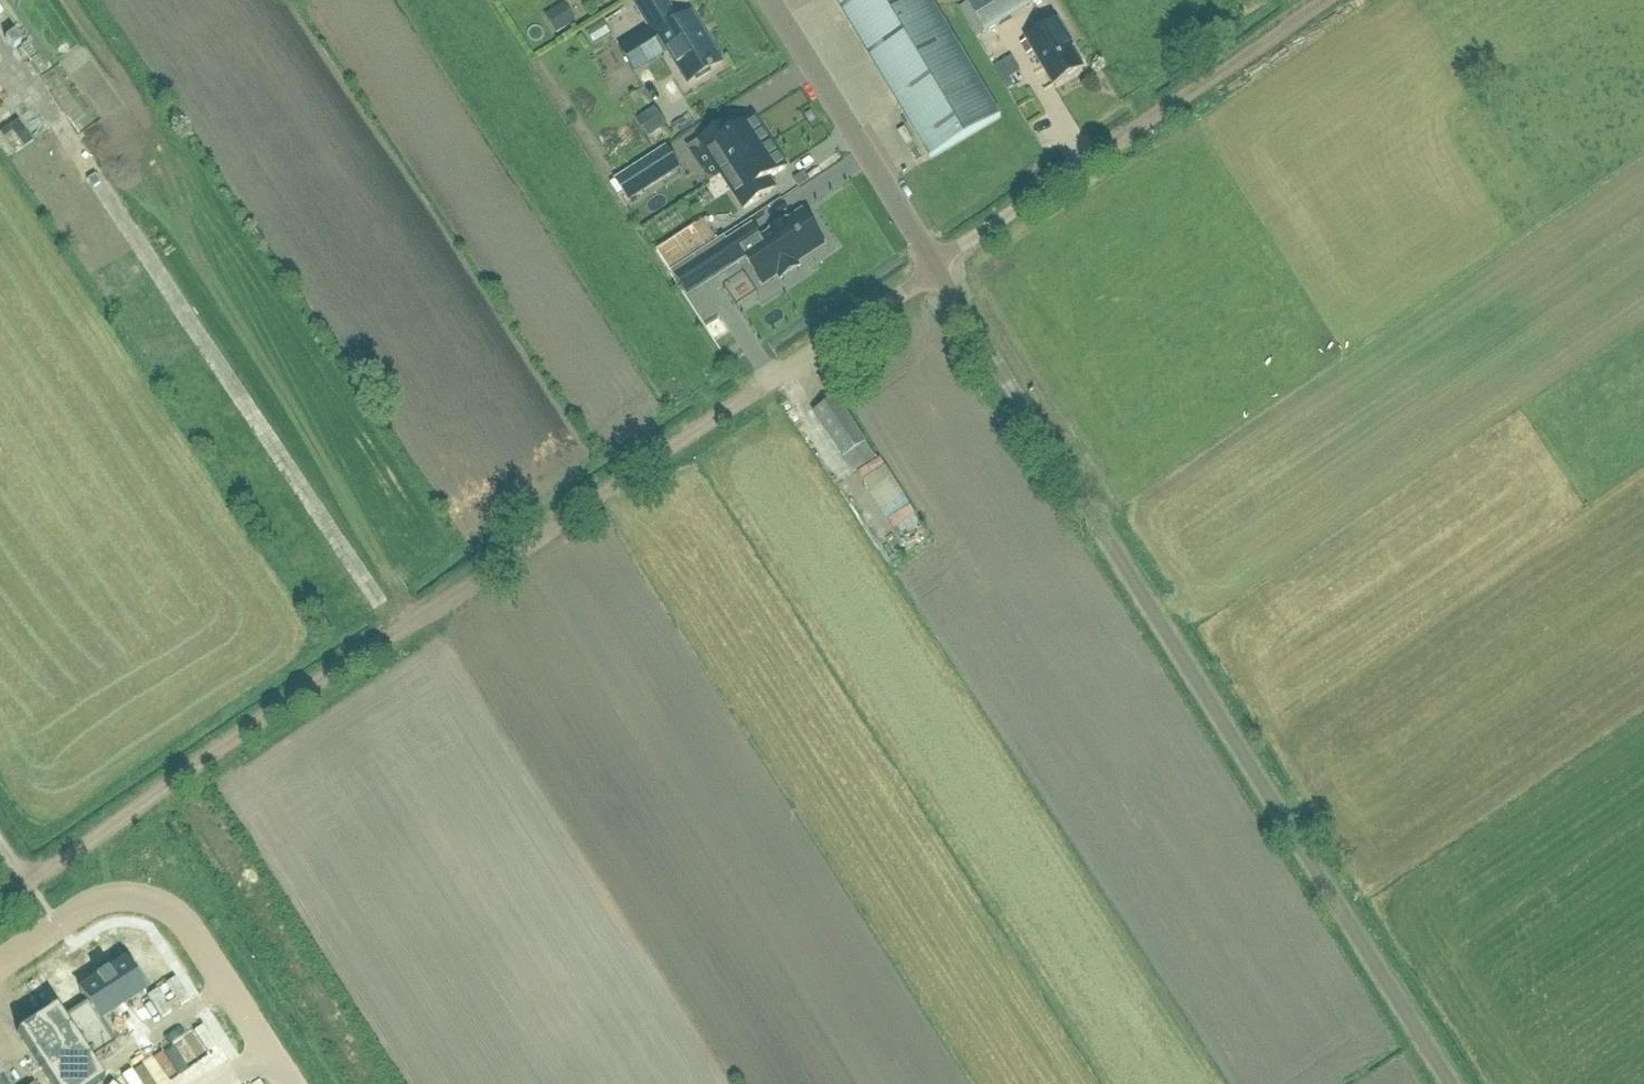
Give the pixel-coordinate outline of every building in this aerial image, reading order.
[(665,0),(639,0),(634,3),(650,30),(655,39),(659,36),(670,53),(689,84),(720,64),(691,16),(679,23),(665,0)] [(1000,119),(930,0),(835,0),(930,161),(1000,119)] [(1042,0),(973,0),(968,3),(986,33),(1042,0)] [(546,33),(567,29),(561,3),(541,7),(546,33)] [(1052,86),(1083,68),(1066,40),(1068,39),(1057,21),(1025,40),(1052,86)] [(650,30),(621,48),(636,73),(670,53),(659,36),(655,39),(650,30)] [(987,35),(973,42),(982,57),(995,49),(987,35)] [(1011,58),(994,68),(1007,90),(1013,87),(1009,79),(1020,73),(1011,58)] [(729,124),(700,143),(722,176),(770,145),(754,121),(736,133),(729,124)] [(770,145),(722,176),(723,177),(744,210),(775,190),(768,180),(786,169),(770,145)] [(651,160),(616,182),(629,202),(664,180),(679,169),(666,150),(651,160)] [(708,250),(672,273),(687,296),(688,297),(689,296),(710,283),(745,259),(754,272),(763,286),(763,287),(764,286),(778,277),(781,281),(799,268),(797,265),(824,247),(810,226),(803,215),(802,214),(801,214),(798,216),(787,224),(786,223),(772,232),(773,233),(761,241),(758,243),(755,237),(757,235),(752,228),(727,245),(723,239),(708,250)] [(708,250),(693,228),(659,251),(656,253),(670,274),(672,273),(708,250)] [(123,259),(107,277),(115,284),(131,266),(123,259)] [(853,473),(875,458),(836,399),(813,414),(853,473)] [(904,498),(885,469),(862,483),(882,513),(904,498)] [(15,1037),(47,1083),(103,1083),(89,1062),(115,1046),(99,1022),(143,994),(124,964),(107,975),(106,974),(95,981),(96,982),(79,993),(86,1004),(62,1020),(55,1010),(15,1037)]
